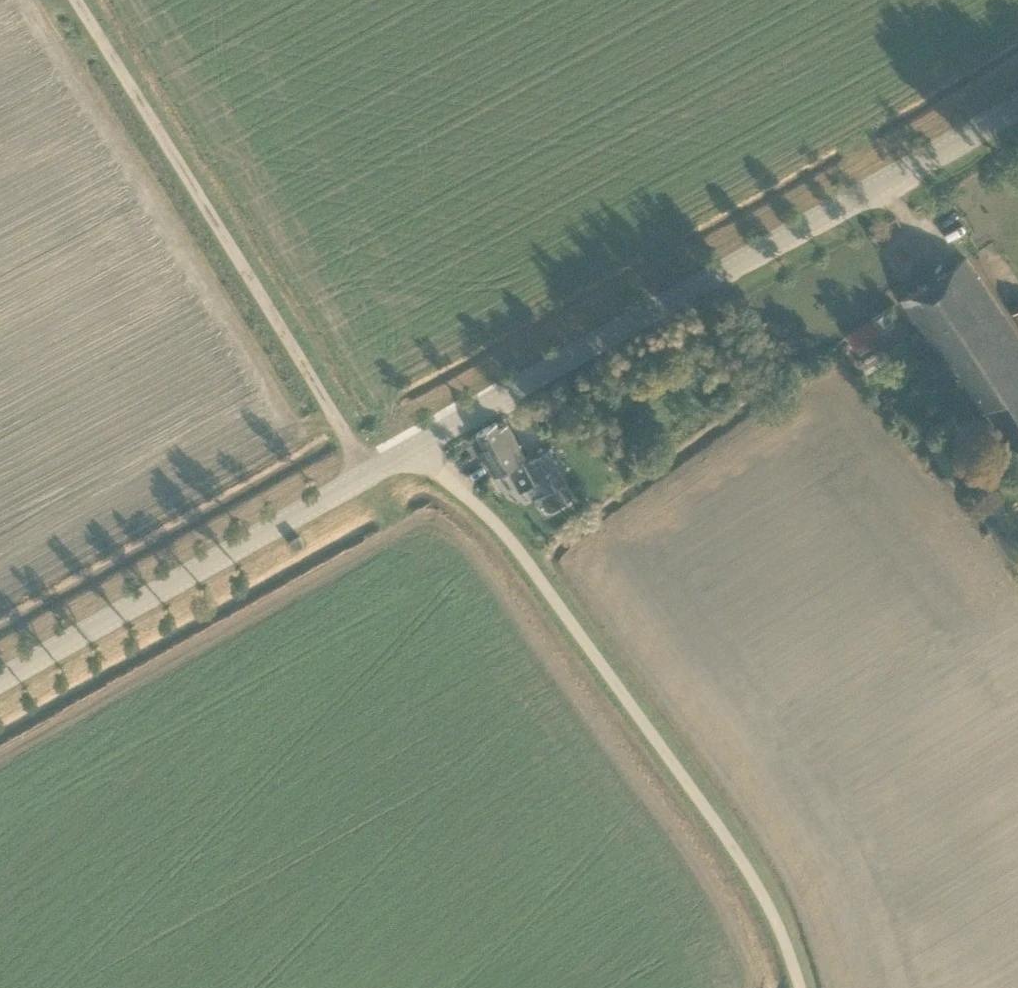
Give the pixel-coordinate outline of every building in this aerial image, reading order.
[(924,331),(955,378),(954,378),(978,413),(988,407),(1015,447),(1017,445),(1017,336),(966,256),(901,298),(924,331)] [(501,427),(497,420),(477,431),(490,452),(485,455),(496,474),(511,466),(523,487),(535,480),(523,459),(527,456),(508,423),(501,427)] [(527,460),(545,491),(567,478),(549,447),(527,460)] [(301,535),(291,540),(295,548),(305,542),(301,535)]
